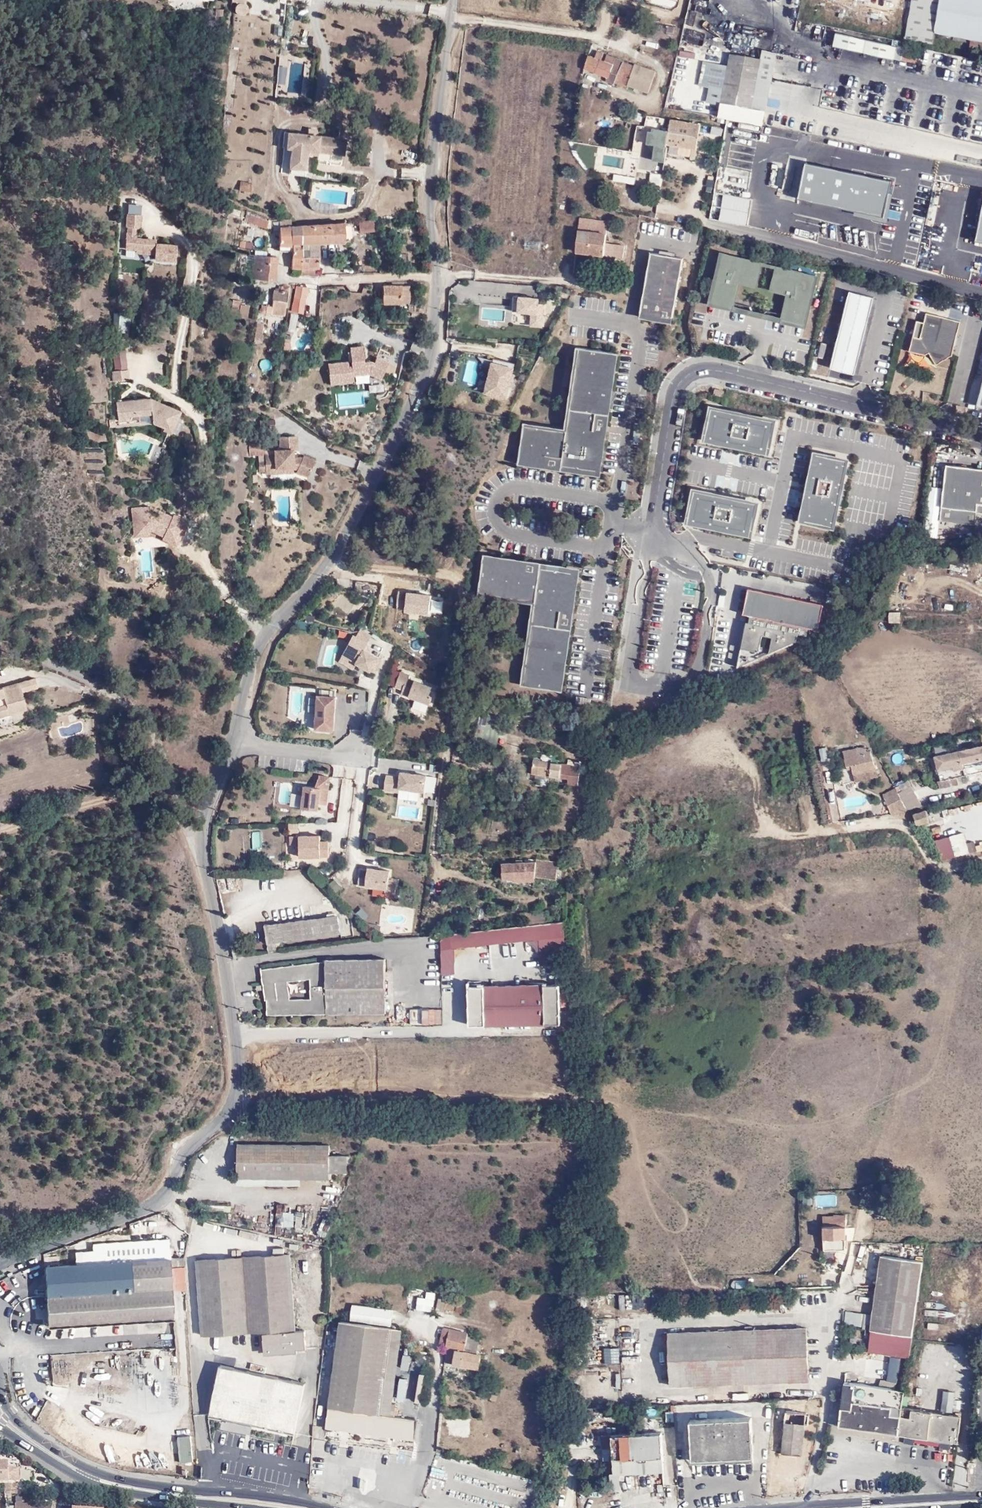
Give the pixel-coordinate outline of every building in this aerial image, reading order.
[(903,36),(931,41),(934,28),(939,0),(910,0),(903,36)] [(934,28),(971,34),(981,36),(981,0),(939,0),(934,28)] [(610,14),(610,10),(603,8),(598,26),(606,28),(611,14),(610,14)] [(661,32),(675,35),(676,29),(650,24),(648,39),(659,41),(661,32)] [(896,47),(837,34),(834,47),(893,60),(896,47)] [(971,34),(969,50),(981,52),(981,36),(971,34)] [(605,81),(614,85),(616,81),(623,63),(624,62),(608,55),(605,62),(601,61),(604,54),(597,51),(594,57),(589,56),(583,69),(606,78),(605,81)] [(760,51),(759,61),(749,111),(762,113),(774,54),(760,51)] [(725,67),(720,95),(718,105),(749,111),(759,61),(728,55),(725,67)] [(725,67),(701,62),(696,87),(706,89),(706,92),(720,95),(725,67)] [(623,63),(616,81),(647,94),(655,75),(637,66),(635,69),(623,63)] [(281,90),(285,90),(288,65),(278,64),(275,82),(282,83),(281,90)] [(749,111),(718,105),(715,118),(759,126),(762,113),(749,111)] [(699,126),(669,121),(666,135),(655,133),(652,144),(694,151),(699,126)] [(708,139),(719,142),(723,128),(712,125),(708,139)] [(307,150),(319,152),(344,155),(346,139),(316,136),(316,130),(309,129),(308,135),(288,132),(287,148),(291,149),(291,150),(289,168),(305,170),(307,155),(307,150)] [(839,159),(852,162),(855,146),(842,143),(839,159)] [(615,172),(613,180),(634,184),(636,177),(615,172)] [(732,176),(731,186),(751,188),(752,178),(732,176)] [(970,185),(981,189),(981,182),(972,179),(970,185)] [(251,192),(252,183),(240,181),(239,191),(251,192)] [(608,193),(607,200),(630,203),(631,196),(608,193)] [(757,198),(752,211),(758,213),(762,200),(757,198)] [(141,227),(142,204),(122,203),(120,257),(175,259),(176,240),(136,238),(137,227),(141,227)] [(269,221),(250,215),(248,221),(248,223),(266,229),(269,221)] [(602,254),(603,243),(605,221),(578,218),(574,252),(602,254)] [(291,226),(291,220),(279,220),(280,251),(280,252),(292,252),(293,244),(291,244),(291,226)] [(373,222),(359,223),(359,231),(374,230),(373,222)] [(345,243),(344,223),(291,226),(291,244),(293,244),(302,244),(302,254),(319,254),(320,244),(345,243)] [(539,250),(539,240),(525,240),(524,250),(539,250)] [(611,243),(603,243),(602,254),(611,255),(611,243)] [(622,243),(611,243),(611,255),(621,256),(622,243)] [(292,252),(291,269),(293,269),(301,269),(302,254),(302,244),(293,244),(292,252)] [(757,285),(763,261),(724,251),(712,300),(734,306),(740,281),(757,285)] [(652,253),(641,314),(673,319),(684,259),(652,253)] [(301,269),(301,275),(319,277),(319,254),(302,254),(301,269)] [(277,257),(266,256),(254,255),(252,279),(275,281),(277,257)] [(781,318),(804,323),(816,274),(777,264),(771,288),(788,293),(781,318)] [(307,288),(296,286),(293,303),(304,305),(307,288)] [(410,304),(410,286),(383,287),(383,304),(410,304)] [(288,292),(283,291),(278,290),(274,290),(271,307),(262,306),(261,306),(261,308),(260,309),(259,311),(259,312),(260,313),(261,314),(262,315),(265,315),(265,313),(271,313),(271,314),(285,316),(288,292)] [(873,296),(849,290),(830,367),(854,372),(873,296)] [(873,296),(854,372),(858,373),(877,296),(873,296)] [(540,306),(540,300),(520,298),(519,312),(533,314),(532,326),(543,327),(545,306),(540,306)] [(238,317),(241,305),(241,301),(233,299),(230,316),(238,317)] [(249,306),(241,305),(238,317),(246,319),(249,306)] [(673,319),(641,314),(640,319),(672,325),(673,319)] [(910,352),(926,356),(930,354),(937,366),(953,356),(961,322),(927,314),(921,339),(914,337),(910,352)] [(264,324),(259,323),(257,323),(254,343),(262,344),(264,335),(262,334),(264,324)] [(327,362),(329,384),(386,377),(384,357),(374,358),(374,359),(364,360),(362,344),(346,345),(348,360),(327,362)] [(569,435),(582,349),(577,348),(566,429),(524,423),(524,428),(569,435)] [(594,467),(599,468),(615,353),(582,349),(569,435),(524,428),(519,461),(593,472),(594,467)] [(619,354),(615,353),(599,468),(594,467),(593,472),(519,461),(519,465),(602,477),(619,354)] [(514,369),(494,364),(488,392),(506,397),(509,384),(510,384),(514,369)] [(128,369),(113,371),(114,381),(129,380),(128,369)] [(147,399),(116,402),(118,420),(125,420),(125,416),(143,414),(152,413),(153,423),(162,426),(163,430),(171,433),(180,411),(147,399)] [(711,408),(704,439),(768,452),(774,421),(711,408)] [(275,419),(260,419),(260,429),(275,428),(275,419)] [(274,468),(295,467),(297,468),(296,471),(308,477),(315,461),(303,456),(302,457),(294,458),(294,451),(296,451),(295,436),(280,437),(281,449),(273,449),(274,455),(265,455),(265,462),(259,462),(259,471),(274,470),(274,468)] [(86,468),(103,468),(103,450),(86,450),(86,468)] [(801,520),(833,527),(847,460),(815,453),(801,520)] [(976,510),(981,511),(981,468),(946,464),(942,506),(976,510)] [(694,490),(687,522),(750,535),(757,503),(694,490)] [(187,519),(148,505),(130,506),(132,536),(134,537),(152,535),(178,545),(187,519)] [(975,523),(976,510),(942,506),(940,519),(975,523)] [(979,555),(970,555),(970,564),(979,563),(979,555)] [(559,692),(576,578),(571,577),(571,572),(484,559),(479,593),(538,601),(526,687),(559,692)] [(576,578),(559,692),(563,692),(581,573),(571,572),(571,577),(576,578)] [(822,604),(746,589),(741,615),(748,616),(747,623),(745,622),(738,654),(755,658),(760,635),(771,637),(767,654),(795,642),(797,635),(806,636),(807,629),(816,631),(822,604)] [(432,596),(408,592),(406,615),(431,618),(432,596)] [(521,686),(526,687),(538,601),(479,593),(479,597),(533,605),(521,686)] [(361,628),(357,637),(354,636),(344,655),(357,663),(371,672),(379,658),(385,646),(374,638),(377,635),(361,628)] [(735,667),(755,658),(738,654),(735,667)] [(431,705),(437,689),(416,681),(409,678),(410,675),(402,672),(396,688),(403,691),(402,695),(431,705)] [(10,715),(27,709),(22,692),(38,687),(35,678),(18,683),(19,686),(3,691),(2,688),(0,688),(0,711),(8,708),(10,715)] [(337,698),(318,696),(316,730),(335,731),(337,698)] [(10,715),(8,708),(0,711),(0,717),(10,715)] [(480,716),(476,739),(497,743),(502,720),(480,716)] [(962,772),(981,768),(981,743),(936,754),(942,777),(962,772)] [(865,751),(842,756),(846,772),(851,772),(854,781),(876,775),(870,755),(867,756),(865,751)] [(579,761),(533,757),(532,771),(568,774),(568,781),(577,782),(579,761)] [(965,780),(962,772),(942,777),(935,779),(937,786),(965,780)] [(425,792),(428,776),(401,773),(401,778),(387,776),(385,791),(400,793),(400,789),(425,792)] [(320,779),(316,788),(306,787),(303,809),(320,811),(320,805),(328,805),(331,778),(320,775),(320,779)] [(278,803),(301,805),(304,784),(281,781),(278,803)] [(906,808),(920,804),(908,784),(895,790),(906,808)] [(893,815),(906,808),(895,790),(893,786),(880,793),(893,815)] [(928,811),(912,814),(915,824),(930,820),(928,811)] [(966,842),(965,830),(949,831),(951,855),(976,853),(975,841),(966,842)] [(321,842),(321,836),(300,836),(300,837),(291,837),(291,845),(300,845),(300,857),(321,857),(321,858),(329,858),(329,842),(321,842)] [(549,870),(550,860),(534,858),(500,860),(501,877),(512,877),(513,879),(532,878),(533,873),(554,876),(554,870),(549,870)] [(389,880),(390,871),(368,869),(368,871),(361,870),(359,886),(386,889),(385,894),(396,895),(398,881),(389,880)] [(279,954),(295,952),(294,940),(349,932),(346,914),(274,924),(279,954)] [(537,923),(539,934),(542,955),(567,952),(562,920),(561,920),(537,923)] [(532,923),(450,933),(451,944),(539,934),(537,923),(532,923)] [(238,944),(239,959),(249,958),(247,944),(238,944)] [(264,981),(264,985),(267,985),(270,1013),(384,1011),(382,957),(341,957),(265,967),(267,981),(264,981)] [(570,1021),(570,982),(481,983),(480,978),(467,978),(468,1022),(570,1021)] [(442,1024),(441,1008),(409,1008),(409,1024),(442,1024)] [(326,1153),(327,1145),(235,1144),(235,1176),(326,1178),(326,1170),(345,1171),(346,1153),(326,1153)] [(817,1194),(817,1204),(836,1204),(836,1194),(817,1194)] [(888,1196),(879,1195),(877,1195),(877,1205),(887,1205),(888,1196)] [(899,1206),(899,1196),(888,1196),(887,1205),(899,1206)] [(822,1215),(821,1238),(827,1238),(828,1245),(844,1245),(845,1215),(832,1214),(832,1216),(822,1215)] [(282,1225),(294,1227),(295,1219),(284,1217),(282,1225)] [(124,1243),(138,1241),(138,1230),(124,1231),(124,1243)] [(827,1238),(821,1238),(821,1250),(844,1250),(844,1245),(828,1245),(827,1238)] [(179,1267),(178,1258),(163,1259),(162,1239),(138,1241),(124,1243),(89,1245),(89,1251),(89,1267),(69,1267),(41,1268),(45,1329),(166,1321),(165,1291),(163,1268),(179,1267)] [(69,1252),(69,1267),(89,1267),(89,1251),(69,1252)] [(883,1255),(872,1329),(887,1331),(914,1335),(925,1261),(883,1255)] [(259,1336),(292,1334),(286,1259),(191,1266),(197,1340),(259,1336)] [(165,1291),(180,1289),(179,1267),(163,1268),(165,1291)] [(425,1290),(424,1297),(417,1296),(416,1309),(433,1310),(435,1291),(425,1290)] [(620,1309),(640,1309),(640,1293),(619,1293),(620,1309)] [(665,1293),(654,1293),(654,1308),(665,1308),(665,1293)] [(454,1298),(438,1295),(435,1313),(445,1314),(445,1311),(451,1312),(454,1298)] [(353,1309),(350,1324),(392,1329),(394,1315),(353,1309)] [(326,1431),(413,1443),(416,1423),(394,1420),(395,1408),(392,1408),(382,1406),(392,1329),(350,1324),(342,1323),(326,1431)] [(446,1350),(448,1350),(449,1350),(467,1353),(468,1345),(480,1347),(481,1340),(468,1337),(469,1330),(442,1327),(440,1340),(447,1341),(446,1350)] [(808,1380),(806,1328),(666,1334),(668,1387),(808,1380)] [(382,1406),(392,1408),(401,1339),(395,1330),(392,1329),(382,1406)] [(887,1331),(872,1329),(870,1350),(884,1352),(887,1331)] [(294,1358),(292,1334),(259,1336),(261,1361),(294,1358)] [(301,1334),(292,1334),(294,1358),(302,1358),(301,1334)] [(439,1349),(446,1350),(447,1341),(440,1340),(439,1349)] [(467,1353),(478,1355),(480,1347),(468,1345),(467,1353)] [(481,1370),(483,1356),(478,1355),(467,1353),(449,1350),(445,1368),(452,1369),(452,1365),(481,1370)] [(409,1368),(411,1354),(403,1353),(401,1368),(409,1368)] [(178,1364),(177,1355),(155,1356),(156,1365),(178,1364)] [(887,1381),(896,1382),(899,1357),(891,1356),(887,1381)] [(294,1433),(305,1386),(224,1368),(214,1416),(251,1424),(294,1433)] [(82,1391),(84,1375),(58,1372),(56,1388),(82,1391)] [(87,1391),(113,1389),(112,1374),(86,1376),(87,1391)] [(851,1401),(903,1409),(905,1392),(845,1383),(845,1390),(852,1391),(851,1401)] [(841,1426),(899,1436),(903,1409),(851,1401),(852,1391),(845,1390),(841,1426)] [(941,1415),(914,1411),(912,1429),(911,1438),(957,1446),(962,1418),(953,1417),(955,1393),(944,1392),(941,1415)] [(802,1416),(804,1406),(784,1403),(782,1422),(777,1421),(776,1428),(782,1428),(779,1453),(799,1454),(800,1444),(803,1444),(803,1438),(800,1438),(801,1425),(804,1424),(805,1416),(802,1416)] [(811,1407),(804,1406),(802,1416),(805,1416),(810,1417),(811,1407)] [(903,1409),(899,1436),(911,1438),(912,1429),(914,1411),(903,1409)] [(748,1418),(688,1421),(689,1460),(750,1456),(748,1418)] [(662,1432),(601,1435),(602,1449),(612,1448),(613,1460),(614,1460),(615,1467),(610,1467),(610,1474),(611,1474),(611,1488),(620,1488),(619,1474),(663,1471),(663,1457),(662,1432)] [(187,1442),(174,1444),(178,1467),(191,1465),(187,1442)] [(799,1454),(779,1453),(774,1453),(773,1460),(803,1462),(804,1455),(799,1454)] [(17,1479),(17,1468),(7,1468),(7,1461),(0,1461),(0,1480),(17,1479)] [(15,1495),(24,1495),(24,1488),(15,1487),(15,1495)]
